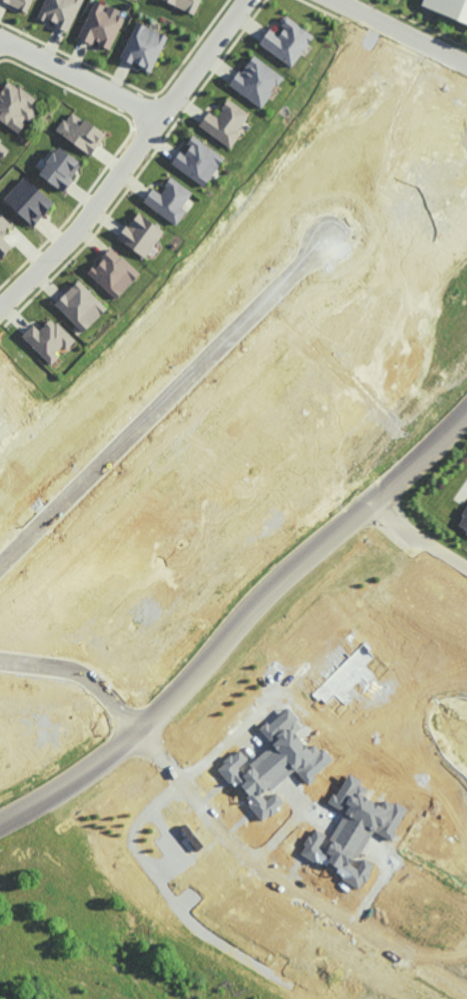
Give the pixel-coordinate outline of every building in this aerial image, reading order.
[(33,0),(0,0),(28,12),(33,0)] [(69,31),(82,0),(45,0),(38,17),(69,31)] [(193,14),(162,0),(199,0),(193,14)] [(424,8),(466,23),(466,0),(427,0),(424,8)] [(78,37),(93,3),(126,17),(110,52),(78,37)] [(260,45),(281,14),(312,36),(291,67),(260,45)] [(120,58),(135,24),(167,38),(151,72),(120,58)] [(231,87),(253,56),(284,78),(262,109),(231,87)] [(19,133),(27,122),(29,123),(37,111),(31,107),(36,99),(9,80),(0,92),(0,120),(19,133)] [(199,126),(221,95),(252,117),(231,147),(199,126)] [(91,155),(106,134),(71,110),(57,131),(91,155)] [(172,165),(193,135),(224,157),(203,187),(172,165)] [(2,159),(11,148),(0,139),(0,157),(2,159)] [(64,191),(83,163),(58,146),(39,175),(64,191)] [(144,202),(165,172),(196,194),(175,224),(144,202)] [(55,204),(25,176),(4,199),(34,226),(55,204)] [(13,247),(3,237),(14,226),(0,212),(0,260),(13,247)] [(139,214),(164,232),(145,259),(119,241),(139,214)] [(111,249),(138,275),(115,299),(88,273),(111,249)] [(78,282),(106,310),(84,332),(56,305),(78,282)] [(75,343),(51,366),(22,336),(46,313),(75,343)] [(466,532),(466,509),(457,527),(466,532)] [(273,789),(295,770),(307,783),(333,761),(317,742),(309,749),(296,733),(303,727),(287,708),(260,730),(273,744),(251,763),(273,789)]
